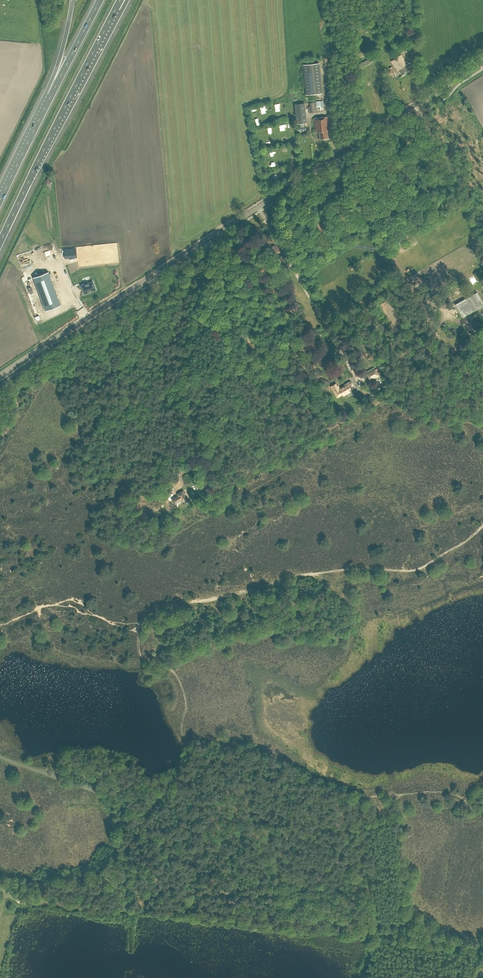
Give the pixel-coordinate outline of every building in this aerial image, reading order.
[(361,57),(367,54),(365,49),(358,53),(361,57)] [(409,70),(404,62),(405,62),(401,55),(391,61),(398,70),(402,75),(409,70)] [(362,68),(373,62),(370,58),(360,64),(362,68)] [(319,63),(302,65),(305,95),(322,93),(319,63)] [(309,112),(316,111),(315,102),(309,103),(310,107),(308,107),(309,112)] [(327,138),(327,131),(329,130),(328,116),(314,117),(315,132),(319,131),(320,138),(327,138)] [(63,275),(64,279),(81,273),(80,270),(63,275)] [(49,272),(33,277),(46,311),(61,305),(49,272)] [(79,284),(75,285),(78,293),(89,289),(86,281),(82,283),(81,281),(79,282),(79,284)] [(459,304),(461,306),(461,307),(462,308),(463,307),(464,308),(465,308),(466,311),(473,308),(474,309),(482,304),(482,303),(481,299),(480,300),(476,293),(472,295),(472,297),(459,304)] [(370,381),(379,375),(376,368),(366,373),(370,381)] [(349,390),(355,387),(351,381),(338,387),(336,383),(331,386),(336,397),(343,394),(343,395),(350,391),(349,390)] [(201,486),(203,491),(208,488),(202,478),(194,483),(197,488),(201,486)] [(182,502),(188,499),(183,490),(177,493),(178,495),(172,499),(175,504),(181,501),(182,502)]
